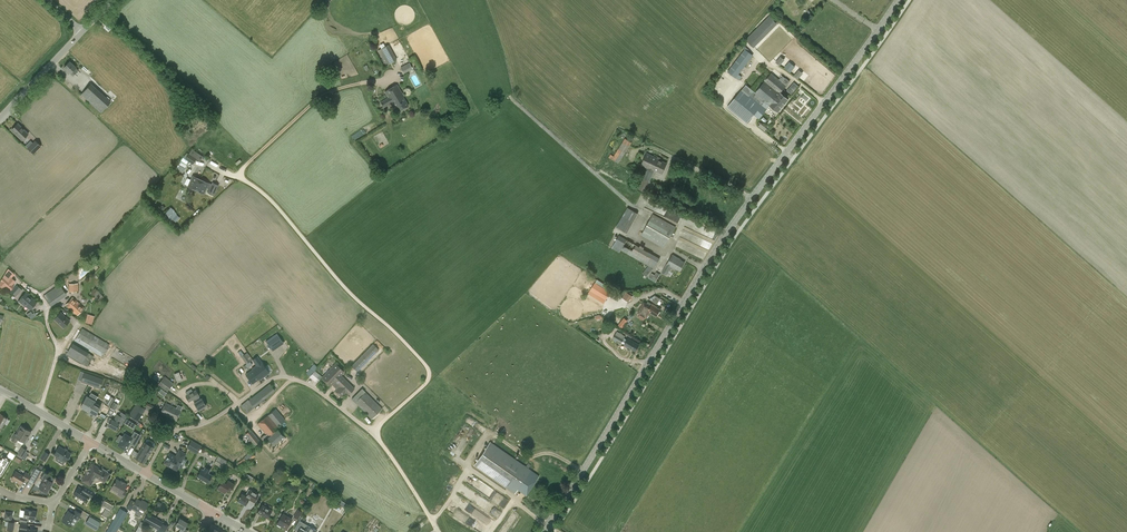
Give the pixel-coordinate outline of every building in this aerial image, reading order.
[(755,44),(777,23),(769,15),(748,37),(755,44)] [(378,51),(386,65),(397,59),(388,45),(378,51)] [(744,47),(742,49),(743,51),(727,71),(736,78),(753,56),(746,50),(747,49),(744,47)] [(780,65),(785,59),(781,56),(776,62),(780,65)] [(64,67),(71,73),(73,76),(78,70),(76,68),(76,67),(69,61),(64,67)] [(790,61),(785,67),(791,72),(796,66),(790,61)] [(400,67),(404,74),(413,69),(409,62),(400,67)] [(799,79),(803,73),(799,69),(794,75),(799,79)] [(742,88),(727,107),(747,124),(754,115),(759,119),(767,109),(766,109),(770,105),(778,112),(788,99),(780,92),(786,86),(790,81),(786,77),(782,82),(771,73),(755,92),(754,90),(746,84),(742,88)] [(384,107),(392,102),(392,103),(393,103),(398,111),(408,105),(403,96),(404,96),(396,84),(385,91),(389,97),(380,102),(384,107)] [(90,85),(82,94),(101,111),(109,103),(90,85)] [(18,123),(11,130),(22,140),(28,133),(18,123)] [(27,148),(33,154),(41,146),(35,140),(33,143),(30,140),(25,146),(28,148),(27,148)] [(618,163),(630,145),(623,141),(612,159),(618,163)] [(185,159),(193,164),(196,159),(200,161),(203,156),(191,149),(185,159)] [(641,164),(648,167),(638,189),(645,192),(655,170),(662,174),(667,163),(646,153),(641,164)] [(193,176),(188,186),(189,189),(192,190),(195,189),(204,193),(206,188),(209,189),(208,193),(214,195),(219,185),(212,182),(212,184),(208,183),(193,176)] [(628,232),(638,213),(627,207),(616,226),(628,232)] [(677,222),(680,215),(665,208),(662,215),(677,222)] [(174,224),(180,217),(176,214),(170,221),(174,224)] [(641,235),(664,248),(676,227),(653,214),(641,235)] [(621,250),(648,266),(642,273),(646,276),(653,268),(654,269),(660,258),(619,235),(611,248),(619,252),(621,250)] [(662,272),(667,275),(671,267),(679,271),(685,262),(680,259),(672,254),(662,272)] [(656,282),(660,274),(656,271),(655,274),(652,273),(649,278),(656,282)] [(6,285),(11,289),(14,286),(12,285),(15,281),(11,278),(12,277),(6,272),(0,281),(1,281),(0,282),(0,287),(3,289),(6,285)] [(596,281),(588,293),(604,304),(612,290),(596,281)] [(69,284),(69,292),(79,292),(78,283),(69,284)] [(17,284),(11,291),(16,296),(23,289),(17,284)] [(51,306),(67,295),(60,284),(44,295),(51,306)] [(98,290),(93,295),(98,301),(103,296),(98,290)] [(626,292),(622,298),(628,302),(632,296),(626,292)] [(26,293),(19,301),(26,306),(31,310),(37,303),(32,299),(32,298),(26,293)] [(73,297),(66,305),(70,308),(77,315),(84,308),(73,297)] [(638,313),(646,318),(650,313),(656,316),(660,309),(655,307),(656,306),(652,304),(648,302),(647,304),(644,302),(638,313)] [(70,321),(61,312),(54,319),(63,327),(70,321)] [(87,315),(85,323),(92,326),(94,317),(87,315)] [(82,328),(75,341),(102,357),(109,344),(82,328)] [(613,338),(621,343),(625,336),(617,331),(613,338)] [(273,351),(284,343),(283,342),(285,341),(282,337),(281,338),(277,333),(266,341),(273,351)] [(628,338),(624,345),(635,352),(639,344),(628,338)] [(66,354),(82,363),(87,366),(94,355),(88,352),(73,343),(66,354)] [(351,365),(357,371),(379,349),(373,343),(351,365)] [(247,364),(250,361),(245,354),(241,356),(247,364)] [(269,373),(261,362),(257,356),(252,359),(256,365),(252,369),(246,374),(253,384),(259,379),(260,380),(269,373)] [(348,395),(355,388),(340,375),(344,371),(337,365),(331,370),(330,370),(322,378),(331,387),(333,384),(338,389),(336,391),(342,397),(346,393),(348,395)] [(306,373),(310,376),(315,371),(311,368),(306,373)] [(315,371),(310,376),(309,377),(317,383),(322,376),(315,370),(315,371)] [(180,371),(176,376),(181,380),(185,375),(180,371)] [(81,381),(100,388),(104,379),(84,372),(81,381)] [(158,384),(167,391),(173,385),(166,379),(167,377),(165,376),(158,384)] [(247,413),(275,390),(270,383),(249,400),(248,399),(241,405),(247,413)] [(383,408),(366,392),(362,388),(352,399),(356,403),(372,419),(383,408)] [(201,399),(199,396),(199,395),(196,389),(193,392),(191,389),(187,392),(188,394),(186,396),(189,401),(192,400),(199,410),(206,406),(201,399)] [(87,396),(80,407),(89,412),(88,414),(94,417),(96,415),(101,406),(95,402),(96,401),(87,396)] [(110,396),(106,403),(111,406),(115,398),(110,396)] [(108,414),(111,416),(116,408),(118,404),(114,402),(107,413),(108,414)] [(137,403),(129,415),(138,421),(142,414),(146,409),(137,403)] [(149,407),(147,411),(153,413),(155,406),(147,403),(146,406),(149,407)] [(176,420),(181,410),(180,410),(181,408),(181,407),(179,406),(178,407),(177,408),(166,403),(161,413),(176,420)] [(264,442),(268,438),(274,444),(284,436),(279,430),(280,427),(279,426),(285,420),(276,409),(258,424),(266,435),(264,435),(261,438),(264,442)] [(116,430),(119,423),(122,425),(127,415),(121,411),(119,415),(117,413),(113,420),(112,419),(108,426),(116,430)] [(21,426),(17,435),(15,433),(11,440),(16,443),(18,439),(25,443),(31,431),(21,426)] [(262,444),(251,429),(245,434),(257,448),(262,444)] [(125,434),(118,445),(125,449),(126,450),(127,447),(129,448),(131,444),(135,447),(142,435),(135,431),(131,437),(125,434)] [(147,439),(145,442),(135,458),(144,463),(154,448),(153,447),(155,444),(155,443),(148,439),(147,439)] [(186,448),(197,454),(202,446),(191,440),(186,448)] [(490,441),(474,465),(515,494),(531,470),(490,441)] [(54,454),(66,461),(67,459),(68,459),(69,459),(70,458),(70,457),(69,456),(71,453),(59,446),(54,454)] [(18,454),(23,456),(27,450),(22,447),(18,454)] [(40,458),(46,461),(50,454),(45,450),(40,458)] [(170,453),(164,463),(176,470),(186,454),(179,450),(176,457),(170,453)] [(241,468),(256,456),(251,451),(243,458),(244,458),(237,463),(241,468)] [(1,475),(5,470),(11,460),(6,457),(3,455),(0,460),(0,474),(1,475)] [(219,456),(214,463),(222,468),(227,461),(219,456)] [(249,470),(255,466),(251,461),(246,466),(249,470)] [(99,470),(92,466),(91,466),(82,481),(89,485),(92,481),(100,479),(103,481),(108,473),(100,469),(99,470)] [(212,475),(208,473),(211,469),(205,466),(203,470),(202,469),(197,477),(207,483),(212,475)] [(34,472),(29,480),(33,482),(40,470),(36,468),(34,472)] [(26,472),(23,475),(16,471),(11,479),(21,485),(24,480),(28,482),(32,475),(26,472)] [(47,492),(53,482),(52,482),(55,478),(44,472),(40,477),(44,480),(39,487),(41,489),(41,490),(41,491),(42,492),(44,492),(44,491),(47,492)] [(127,492),(124,490),(127,485),(123,482),(123,483),(118,480),(113,489),(119,492),(118,494),(123,498),(127,492)] [(225,493),(227,490),(230,492),(235,484),(228,480),(226,483),(222,481),(217,489),(225,493)] [(85,486),(83,489),(78,487),(74,494),(85,501),(88,495),(91,497),(94,492),(85,486)] [(240,503),(241,503),(245,505),(249,499),(254,503),(259,495),(249,489),(245,495),(242,493),(237,500),(238,501),(238,502),(240,503)] [(131,511),(132,508),(137,511),(136,513),(140,516),(142,513),(143,513),(148,504),(143,501),(143,502),(137,498),(135,502),(131,500),(126,508),(131,511)] [(114,506),(104,501),(102,505),(106,508),(102,515),(107,518),(111,511),(114,506)] [(272,510),(262,505),(258,512),(267,518),(272,510)] [(128,513),(120,508),(106,531),(116,531),(128,513)] [(25,509),(24,517),(20,516),(20,521),(27,522),(28,519),(35,520),(36,511),(25,509)] [(76,509),(73,514),(68,510),(62,521),(70,525),(74,517),(78,519),(82,513),(76,509)] [(293,517),(298,519),(303,511),(298,509),(293,517)] [(4,519),(12,520),(13,512),(5,511),(4,519)] [(286,529),(292,519),(283,513),(277,524),(286,529)] [(144,521),(159,529),(162,523),(148,515),(144,521)] [(101,522),(90,516),(85,523),(96,530),(101,522)] [(181,528),(178,531),(187,531),(188,530),(184,528),(188,523),(180,518),(176,525),(181,528)] [(5,526),(7,526),(7,530),(14,531),(15,522),(8,521),(5,521),(5,526)] [(37,530),(27,528),(28,524),(20,523),(19,531),(36,531),(37,530)]
